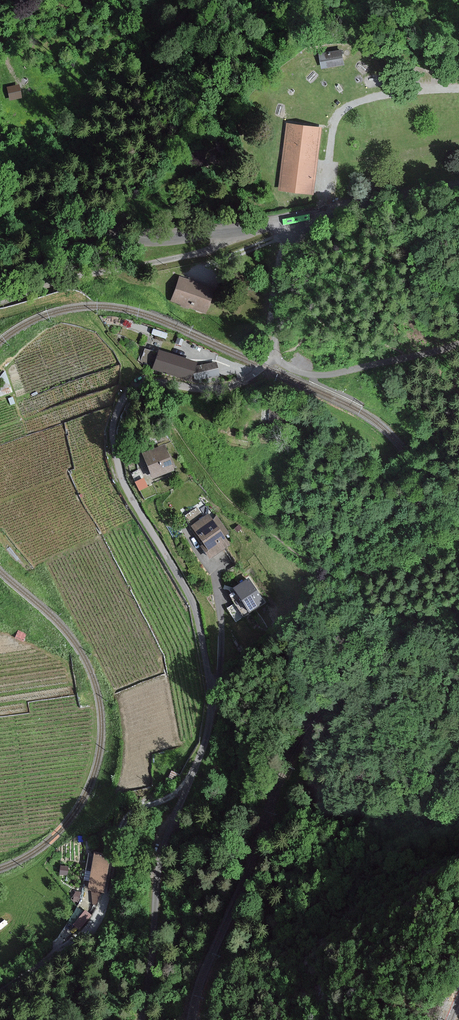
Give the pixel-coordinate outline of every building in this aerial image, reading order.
[(320,55),(322,67),(343,64),(340,51),(320,55)] [(21,98),(19,85),(8,87),(11,100),(21,98)] [(320,128),(287,125),(280,190),(312,194),(320,128)] [(211,291),(179,279),(171,301),(204,312),(211,291)] [(192,365),(157,354),(152,369),(187,380),(192,365)] [(213,364),(193,368),(196,380),(216,376),(213,364)] [(4,372),(0,377),(0,387),(1,389),(0,390),(0,396),(11,392),(4,372)] [(272,394),(261,394),(261,404),(272,404),(272,394)] [(172,469),(162,446),(142,455),(151,478),(172,469)] [(146,487),(142,479),(133,483),(137,491),(146,487)] [(227,532),(217,517),(211,520),(207,515),(191,526),(203,544),(199,546),(208,558),(228,544),(222,536),(227,532)] [(264,602),(248,579),(235,588),(250,611),(264,602)] [(25,634),(18,631),(14,637),(22,641),(25,634)] [(103,891),(110,855),(95,852),(95,854),(90,853),(85,879),(91,880),(89,888),(103,891)] [(85,901),(96,903),(99,890),(88,888),(85,901)] [(82,907),(74,923),(82,927),(90,911),(82,907)]
